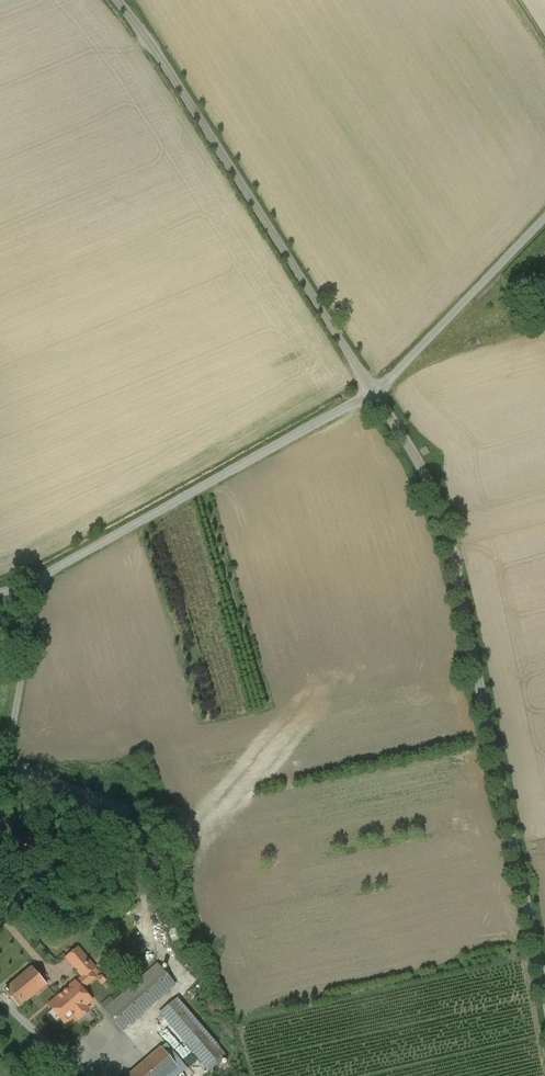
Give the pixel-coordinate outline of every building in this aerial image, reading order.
[(66,959),(76,970),(88,959),(79,948),(66,959)] [(76,982),(49,1005),(57,1014),(60,1012),(68,1021),(75,1015),(78,1019),(87,1011),(84,1007),(92,1001),(82,990),(96,978),(91,973),(96,968),(88,959),(76,970),(83,978),(76,983),(76,982)] [(175,985),(157,965),(105,1010),(123,1030),(175,985)] [(19,1008),(46,985),(32,968),(5,991),(19,1008)] [(225,1056),(177,999),(160,1014),(209,1070),(225,1056)] [(68,1021),(60,1012),(57,1014),(65,1024),(68,1021)] [(161,1048),(128,1075),(167,1075),(177,1067),(161,1048)]
